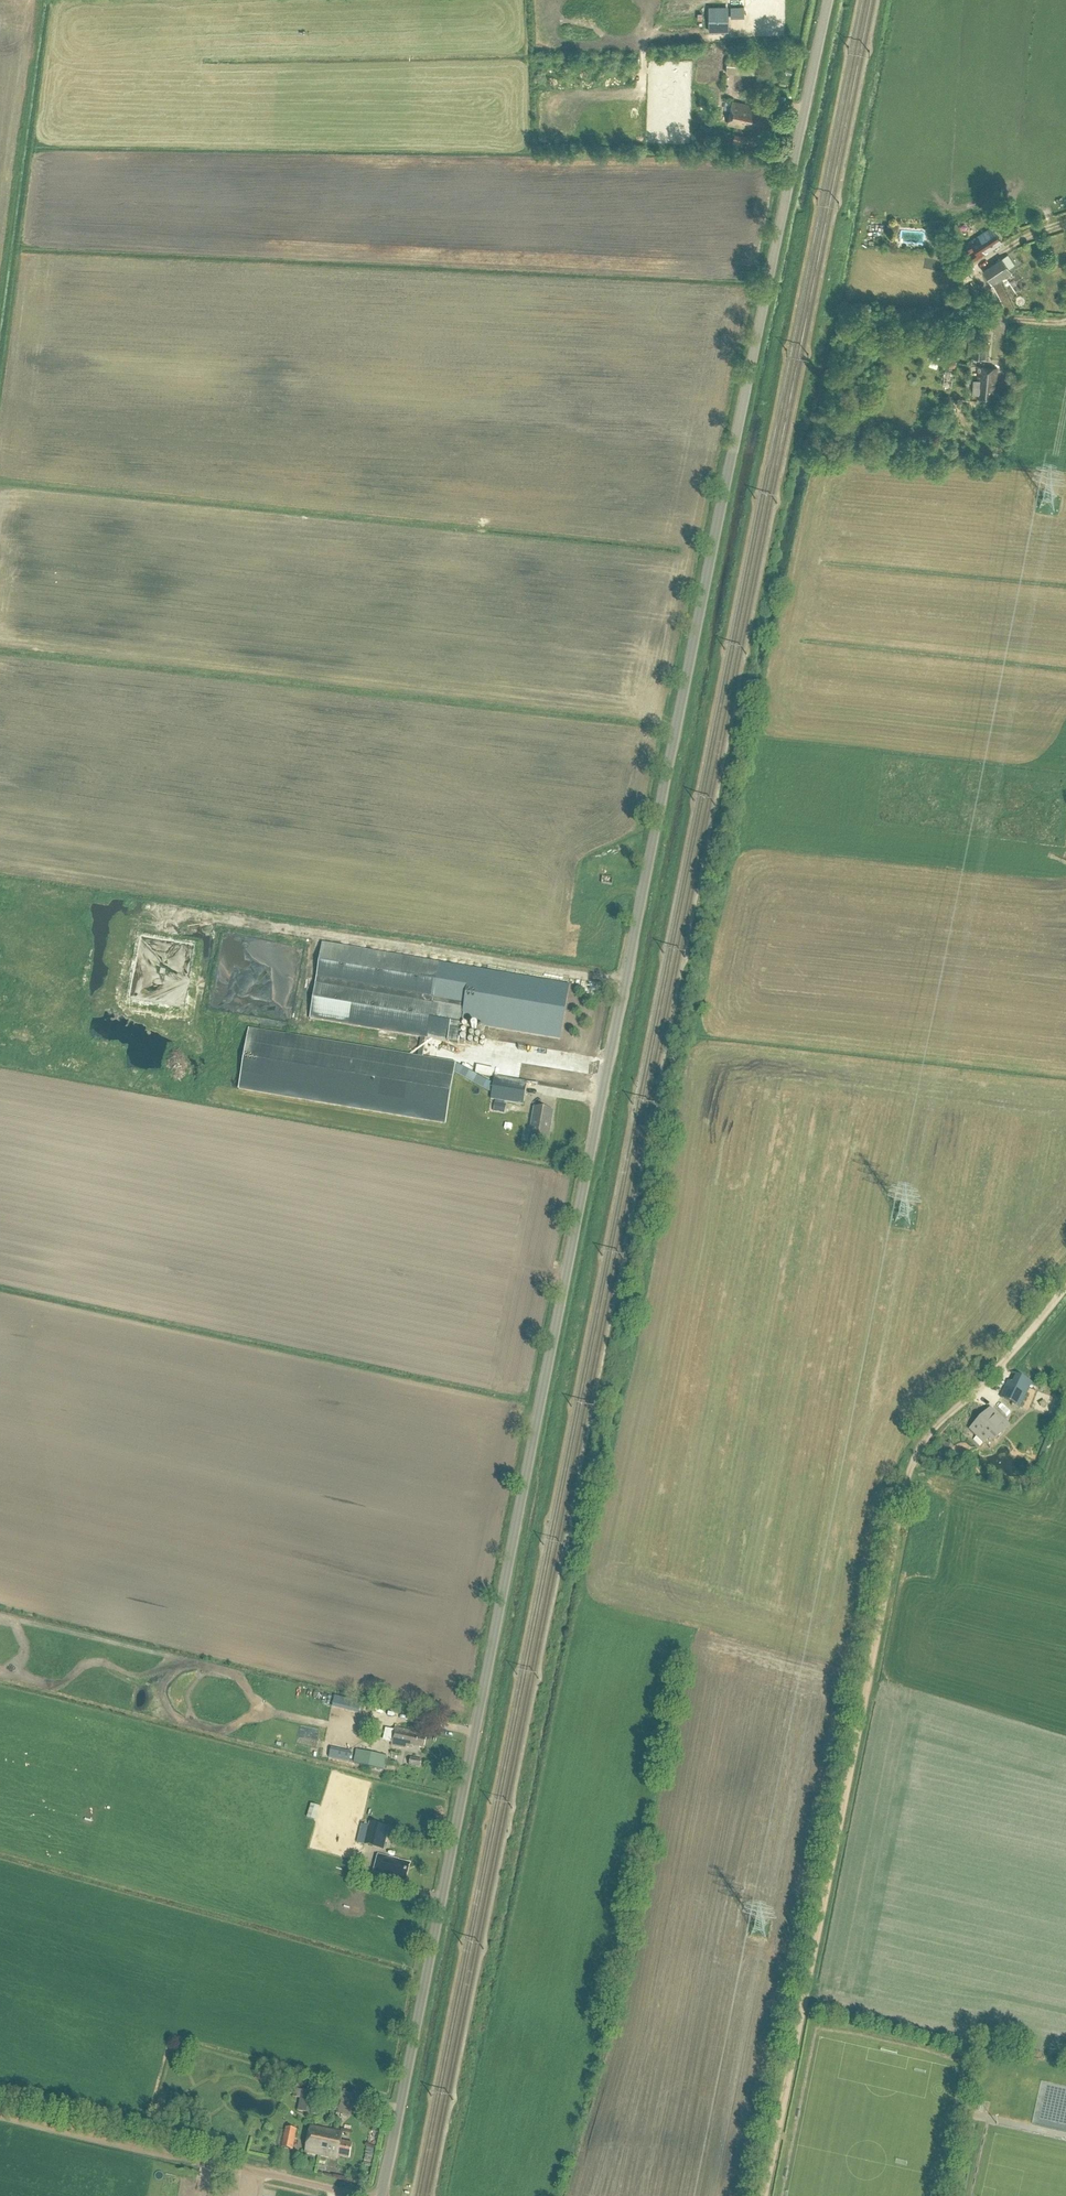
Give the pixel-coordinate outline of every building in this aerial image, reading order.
[(728,33),(728,8),(708,8),(708,33),(728,33)] [(728,122),(736,124),(746,126),(753,127),(754,125),(767,128),(770,110),(751,106),(752,104),(733,100),(728,122)] [(746,141),(747,137),(734,134),(733,134),(732,139),(746,142),(746,141)] [(974,259),(1003,240),(993,225),(964,244),(974,259)] [(928,242),(928,229),(905,229),(905,241),(928,242)] [(946,239),(943,240),(945,244),(950,252),(959,246),(952,235),(946,239)] [(983,269),(992,284),(1011,272),(1001,257),(983,269)] [(1059,293),(1055,298),(1061,302),(1065,297),(1059,293)] [(988,358),(989,342),(970,341),(969,355),(973,355),(973,357),(988,358)] [(995,398),(998,367),(980,365),(978,381),(979,381),(978,397),(995,398)] [(966,398),(978,398),(978,388),(967,388),(966,398)] [(470,1004),(474,988),(446,982),(442,998),(470,1004)] [(568,1040),(573,1013),(476,996),(473,1016),(483,1018),(482,1024),(568,1040)] [(454,1043),(458,1023),(440,1019),(436,1039),(454,1043)] [(459,1023),(456,1042),(467,1044),(470,1025),(459,1023)] [(532,1090),(533,1083),(503,1077),(498,1100),(530,1106),(534,1091),(532,1090)] [(495,1104),(493,1112),(505,1115),(506,1106),(495,1104)] [(546,1147),(552,1112),(534,1109),(528,1144),(546,1147)] [(1037,1387),(1010,1374),(999,1396),(1026,1410),(1037,1387)] [(994,1445),(1010,1428),(990,1409),(969,1431),(976,1438),(973,1441),(980,1447),(982,1445),(983,1446),(989,1440),(994,1445)] [(944,1444),(937,1459),(945,1464),(953,1448),(944,1444)] [(424,1750),(427,1738),(420,1736),(420,1735),(395,1729),(391,1747),(405,1750),(405,1749),(411,1750),(411,1747),(424,1750)] [(332,1752),(330,1760),(347,1764),(349,1756),(332,1752)] [(420,1768),(422,1761),(411,1758),(409,1766),(420,1768)] [(316,1822),(320,1808),(311,1805),(307,1819),(316,1822)] [(377,1850),(382,1827),(370,1824),(369,1827),(362,1826),(358,1845),(377,1850)] [(406,1881),(411,1864),(378,1856),(374,1873),(406,1881)] [(316,2116),(320,2095),(294,2090),(293,2098),(300,2099),(297,2113),(316,2116)] [(339,2104),(337,2114),(348,2117),(351,2107),(339,2104)] [(224,2127),(217,2124),(214,2135),(223,2138),(223,2135),(228,2137),(231,2126),(225,2124),(224,2127)] [(332,2140),(334,2132),(310,2127),(305,2153),(320,2156),(323,2146),(329,2147),(330,2140),(332,2140)] [(294,2151),(298,2131),(287,2129),(283,2148),(294,2151)] [(323,2146),(320,2156),(338,2160),(338,2157),(350,2160),(353,2145),(341,2143),(343,2134),(334,2132),(332,2140),(330,2140),(329,2147),(323,2146)]
